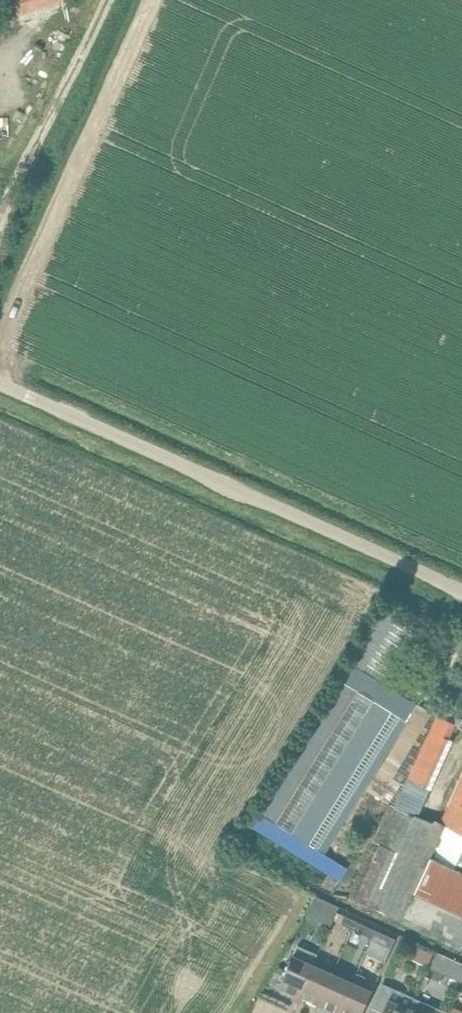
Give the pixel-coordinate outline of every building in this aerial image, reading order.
[(19,16),(35,10),(31,0),(13,0),(19,16)] [(371,722),(388,731),(406,702),(389,692),(371,722)] [(389,804),(402,783),(393,777),(433,713),(419,704),(366,790),(389,804)] [(318,731),(293,778),(292,778),(279,802),(297,812),(346,718),(336,712),(324,735),(318,731)] [(430,730),(449,739),(456,725),(436,716),(430,730)] [(335,774),(307,833),(325,841),(353,783),(335,774)] [(337,893),(460,950),(461,947),(461,779),(452,799),(428,788),(427,788),(407,779),(394,807),(389,805),(373,839),(376,840),(373,848),(366,845),(351,876),(346,873),(337,893)] [(317,896),(306,915),(331,926),(339,906),(334,904),(320,897),(317,896)] [(353,929),(357,921),(345,916),(341,924),(353,929)] [(373,938),(376,930),(357,921),(353,929),(373,938)] [(392,948),(396,939),(376,930),(373,938),(372,939),(392,948)] [(300,996),(314,964),(319,953),(298,945),(294,956),(288,968),(280,987),(300,996)] [(319,1004),(333,973),(314,964),(300,996),(319,1004)] [(353,982),(333,973),(319,1004),(339,1012),(353,982)] [(367,1004),(373,991),(362,986),(366,977),(357,973),(353,982),(339,1012),(363,1012),(367,1004)] [(411,1009),(416,998),(383,983),(381,989),(372,1007),(383,1012),(409,1012),(411,1009)] [(449,1012),(416,998),(411,1009),(409,1012),(449,1012)]
